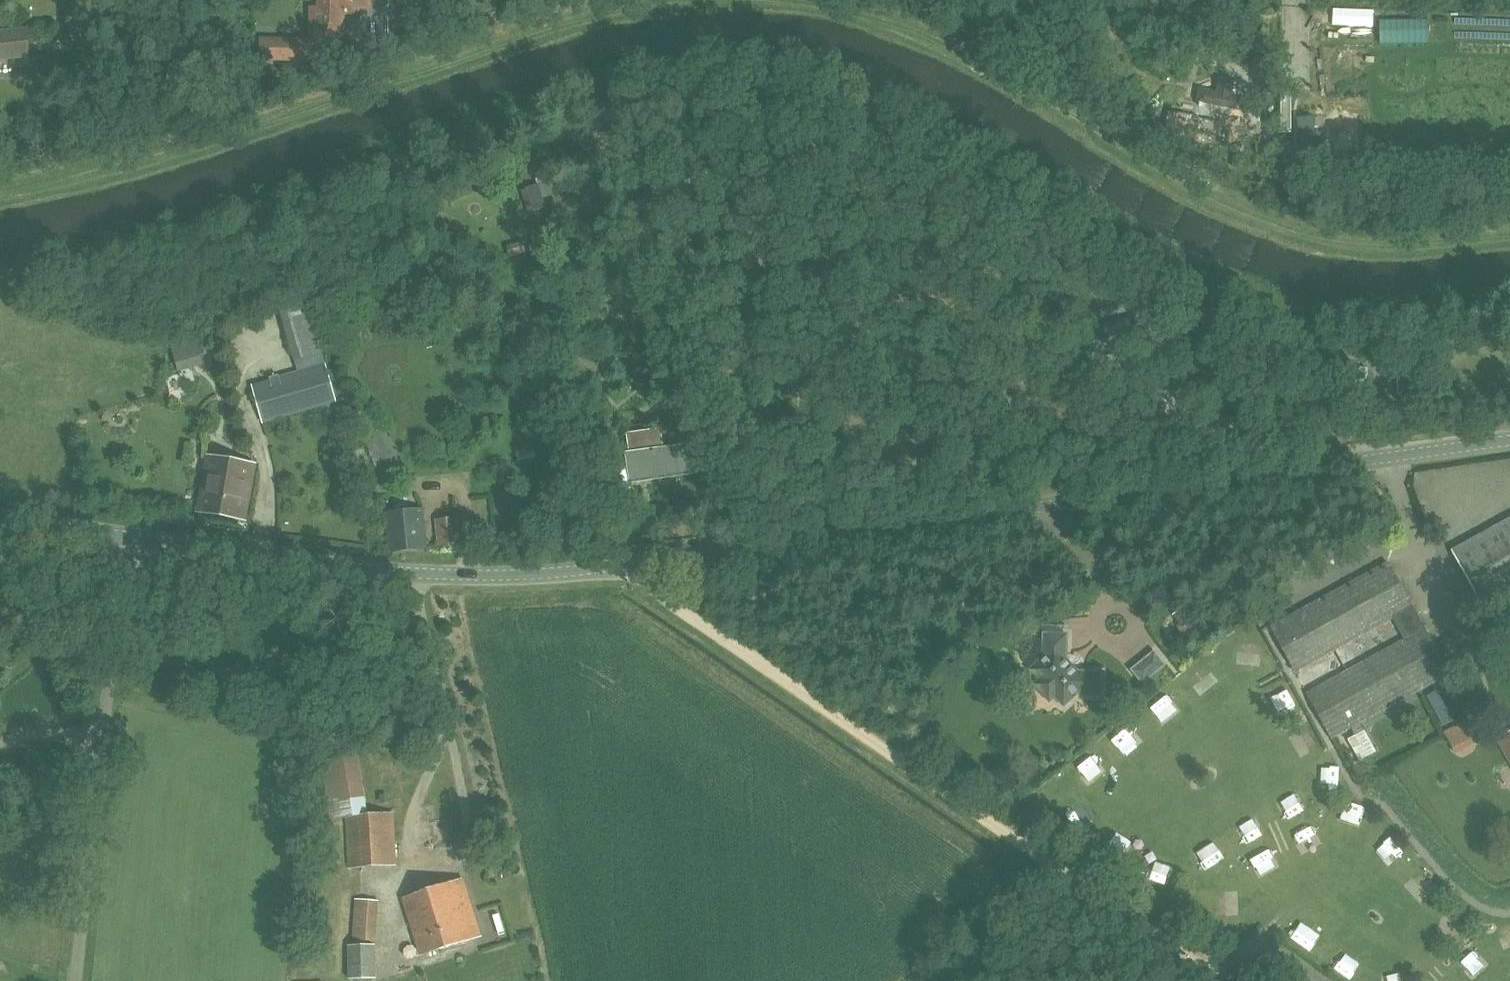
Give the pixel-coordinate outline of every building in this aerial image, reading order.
[(358,7),(369,7),(369,0),(327,0),(327,9),(312,9),(312,36),(334,36),(334,13),(358,13),(358,7)] [(26,57),(24,30),(22,30),(23,32),(0,34),(0,59),(26,57)] [(312,58),(311,40),(264,41),(264,59),(312,58)] [(144,79),(125,72),(121,81),(140,89),(144,79)] [(1167,117),(1165,128),(1167,131),(1166,133),(1211,142),(1247,149),(1251,129),(1249,129),(1252,115),(1254,116),(1258,95),(1205,85),(1201,105),(1203,106),(1200,119),(1197,118),(1170,113),(1170,115),(1167,117)] [(1313,117),(1298,118),(1301,161),(1317,160),(1313,117)] [(322,352),(307,298),(305,299),(280,306),(295,360),(322,352)] [(1125,342),(1119,314),(1090,320),(1098,360),(1118,356),(1115,344),(1125,342)] [(197,340),(172,347),(177,362),(179,371),(203,364),(197,340)] [(336,401),(326,365),(253,386),(263,423),(336,401)] [(386,488),(408,479),(385,427),(364,437),(386,488)] [(661,429),(627,433),(634,482),(700,472),(696,448),(676,451),(676,446),(664,448),(661,429)] [(536,458),(534,445),(516,449),(519,461),(536,458)] [(244,518),(253,466),(210,458),(201,510),(244,518)] [(390,552),(427,548),(423,508),(386,512),(390,552)] [(460,545),(457,517),(437,519),(440,546),(460,545)] [(1452,550),(1483,607),(1509,592),(1509,518),(1452,550)] [(1388,561),(1270,625),(1295,673),(1393,620),(1403,638),(1306,692),(1332,740),(1451,675),(1388,561)] [(1193,628),(1180,610),(1174,615),(1180,624),(1177,626),(1180,630),(1171,637),(1174,641),(1193,628)] [(1066,635),(1045,634),(1044,658),(1032,669),(1041,679),(1035,684),(1050,700),(1055,695),(1064,704),(1077,693),(1100,694),(1101,672),(1075,671),(1065,661),(1066,635)] [(1165,664),(1155,651),(1132,669),(1143,682),(1165,664)] [(1458,745),(1481,739),(1475,717),(1452,723),(1458,745)] [(1499,740),(1509,760),(1509,734),(1499,740)] [(331,821),(347,818),(350,868),(395,865),(392,812),(369,814),(359,755),(322,763),(331,821)] [(421,955),(480,936),(462,879),(404,898),(421,955)] [(375,978),(374,945),(350,945),(350,979),(375,978)]
